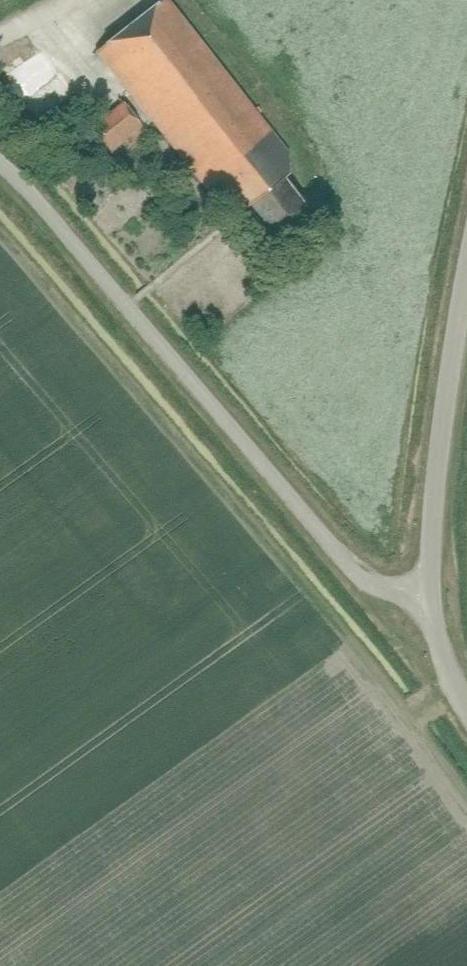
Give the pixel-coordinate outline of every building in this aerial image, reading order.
[(288,172),(288,151),(168,0),(159,0),(96,50),(151,120),(152,119),(213,196),(219,191),(237,212),(247,204),(268,232),(304,205),(282,177),(287,172),(288,172)] [(111,151),(143,125),(123,101),(92,127),(111,151)] [(179,169),(173,161),(163,169),(169,177),(179,169)]
